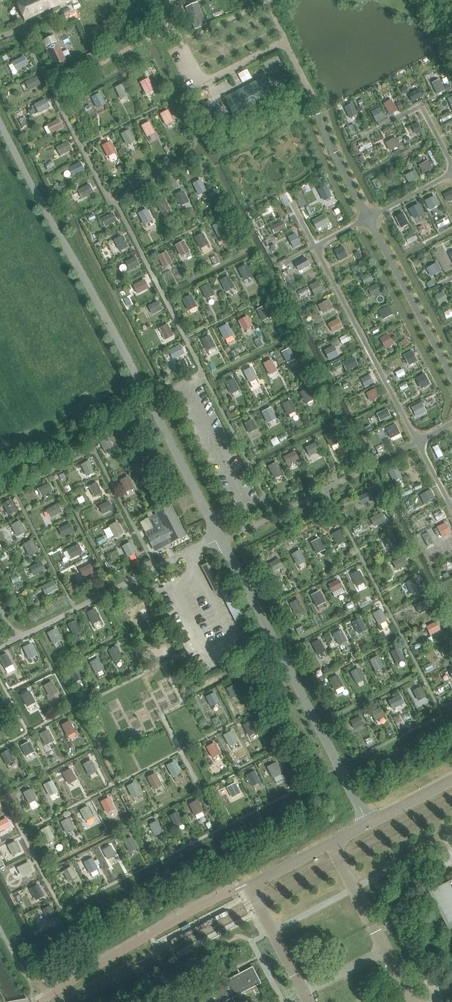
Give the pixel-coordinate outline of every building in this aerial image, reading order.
[(57,0),(25,0),(17,3),(25,21),(60,5),(57,0)] [(197,3),(186,8),(195,30),(206,25),(197,3)] [(53,36),(42,42),(56,68),(66,63),(53,36)] [(23,57),(13,63),(16,70),(27,65),(23,57)] [(37,78),(26,83),(29,90),(40,85),(37,78)] [(147,79),(140,83),(146,93),(153,90),(147,79)] [(274,97),(266,82),(264,79),(226,99),(235,117),(274,97)] [(439,80),(432,84),(435,90),(443,87),(439,80)] [(122,84),(115,88),(118,93),(121,99),(128,96),(122,84)] [(407,95),(411,102),(421,97),(418,90),(407,95)] [(99,94),(92,98),(97,109),(105,105),(99,94)] [(391,100),(383,105),(388,115),(397,111),(391,100)] [(46,101),(35,106),(39,113),(49,107),(46,101)] [(210,101),(199,107),(205,119),(207,118),(212,129),(223,124),(214,106),(212,107),(210,101)] [(357,115),(352,105),(344,108),(349,119),(357,115)] [(168,111),(161,114),(167,125),(174,121),(168,111)] [(372,117),(375,123),(384,118),(381,112),(372,117)] [(440,118),(443,122),(451,117),(451,115),(451,112),(440,118)] [(59,121),(48,126),(52,133),(62,128),(59,121)] [(150,122),(142,126),(148,137),(155,133),(150,122)] [(422,132),(418,124),(411,127),(415,135),(422,132)] [(352,125),(347,128),(352,138),(357,136),(352,125)] [(234,126),(226,129),(232,141),(239,138),(239,137),(235,129),(236,129),(234,126)] [(129,131),(122,134),(127,145),(135,141),(129,131)] [(399,146),(395,138),(385,144),(389,152),(399,146)] [(369,141),(359,147),(362,152),(372,147),(369,141)] [(110,142),(103,146),(109,157),(116,153),(110,142)] [(68,143),(57,148),(61,155),(71,150),(68,143)] [(432,150),(428,152),(435,166),(439,163),(432,150)] [(432,169),(427,161),(418,166),(422,174),(432,169)] [(80,164),(70,169),(73,176),(84,171),(80,164)] [(419,178),(414,170),(404,176),(409,184),(419,178)] [(324,183),(322,178),(315,181),(318,186),(324,183)] [(377,179),(373,181),(376,189),(381,186),(377,179)] [(200,181),(193,184),(199,195),(205,192),(200,181)] [(89,186),(79,191),(82,198),(93,193),(89,186)] [(325,186),(317,191),(322,202),(331,197),(325,186)] [(444,195),(447,201),(451,199),(451,190),(444,195)] [(183,192),(176,195),(181,206),(188,203),(183,192)] [(434,197),(424,202),(429,211),(438,206),(434,197)] [(164,199),(157,203),(162,213),(169,210),(164,199)] [(320,203),(308,209),(310,215),(323,209),(320,203)] [(418,205),(408,210),(413,219),(422,214),(418,205)] [(146,210),(139,214),(145,224),(151,221),(146,210)] [(112,214),(102,220),(106,226),(116,221),(112,214)] [(402,214),(395,218),(400,229),(408,224),(402,214)] [(330,224),(325,216),(313,222),(318,230),(330,224)] [(447,218),(436,224),(439,229),(450,223),(447,218)] [(274,233),(286,227),(283,221),(271,227),(274,233)] [(221,223),(214,227),(219,237),(226,234),(221,223)] [(295,234),(287,238),(293,249),(300,245),(295,234)] [(415,234),(405,239),(408,244),(417,239),(415,234)] [(203,235),(196,238),(201,248),(208,245),(203,235)] [(122,237),(115,241),(120,251),(128,247),(122,237)] [(184,242),(177,246),(182,256),(189,253),(184,242)] [(338,258),(347,254),(343,247),(335,251),(338,258)] [(167,253),(159,257),(165,267),(172,264),(167,253)] [(295,263),(299,271),(310,265),(306,257),(295,263)] [(135,258),(126,263),(130,270),(139,265),(135,258)] [(430,278),(441,272),(437,264),(426,270),(430,278)] [(246,266),(239,270),(244,280),(251,277),(246,266)] [(358,266),(352,269),(355,275),(360,272),(358,266)] [(288,270),(283,273),(289,285),(294,282),(288,270)] [(364,284),(372,280),(370,275),(362,279),(364,284)] [(228,277),(221,281),(227,291),(234,288),(228,277)] [(145,281),(134,286),(138,293),(148,288),(145,281)] [(319,281),(310,286),(315,295),(323,291),(319,281)] [(372,296),(381,291),(378,284),(368,288),(372,296)] [(209,285),(201,288),(207,299),(214,295),(209,285)] [(307,288),(298,293),(301,297),(310,293),(307,288)] [(436,302),(444,298),(442,293),(434,297),(436,302)] [(191,296),(184,299),(189,310),(196,307),(191,296)] [(328,300),(318,305),(321,311),(331,306),(328,300)] [(158,302),(149,307),(152,314),(162,309),(158,302)] [(392,312),(389,306),(379,312),(382,317),(392,312)] [(265,307),(258,310),(263,321),(270,317),(265,307)] [(247,318),(240,321),(244,330),(251,327),(247,318)] [(338,319),(328,324),(332,331),(342,325),(338,319)] [(227,325),(220,329),(226,339),(233,336),(227,325)] [(167,326),(160,329),(166,340),(172,336),(167,326)] [(385,347),(393,342),(388,333),(380,338),(385,347)] [(348,335),(339,339),(342,344),(351,340),(348,335)] [(209,336),(202,340),(208,351),(214,347),(209,336)] [(180,346),(170,351),(173,359),(184,354),(180,346)] [(324,351),(328,358),(338,353),(334,346),(324,351)] [(289,349),(282,352),(288,363),(295,359),(289,349)] [(416,359),(412,352),(404,356),(408,363),(416,359)] [(354,358),(343,363),(346,370),(357,364),(354,358)] [(271,360),(264,364),(269,375),(277,371),(271,360)] [(251,368),(244,371),(250,382),(257,379),(251,368)] [(402,369),(395,373),(398,379),(405,375),(402,369)] [(420,387),(429,382),(425,375),(416,379),(420,387)] [(373,383),(370,376),(361,380),(365,387),(373,383)] [(234,379),(226,383),(232,393),(239,390),(234,379)] [(405,382),(399,386),(401,391),(408,387),(405,382)] [(308,389),(301,393),(306,403),(313,400),(308,389)] [(367,394),(369,399),(380,394),(377,389),(367,394)] [(290,401),(283,404),(288,415),(295,411),(290,401)] [(426,411),(422,402),(412,407),(416,416),(426,411)] [(270,409),(263,412),(269,423),(276,419),(270,409)] [(387,409),(380,412),(384,419),(391,416),(387,409)] [(252,421),(245,424),(250,433),(257,429),(252,421)] [(396,425),(386,430),(391,438),(400,434),(396,425)] [(333,432),(326,436),(331,446),(338,443),(333,432)] [(107,438),(100,442),(105,450),(112,447),(107,438)] [(315,444),(306,448),(310,455),(318,451),(315,444)] [(437,445),(432,447),(438,458),(443,456),(437,445)] [(295,452),(284,457),(288,464),(298,459),(295,452)] [(88,462),(81,466),(87,476),(94,473),(88,462)] [(276,464),(270,467),(275,477),(282,474),(276,464)] [(392,481),(401,476),(396,466),(387,471),(392,481)] [(128,477),(120,481),(126,491),(133,488),(128,477)] [(49,484),(38,489),(42,496),(52,491),(49,484)] [(97,484),(89,488),(94,497),(102,493),(97,484)] [(430,491),(420,496),(424,503),(434,498),(430,491)] [(369,492),(358,498),(361,504),(373,499),(369,492)] [(11,501),(3,505),(8,515),(16,511),(11,501)] [(108,503),(99,507),(103,514),(112,509),(108,503)] [(57,505),(47,510),(50,517),(61,512),(57,505)] [(154,529),(146,533),(153,548),(170,540),(171,543),(186,536),(182,528),(171,506),(157,513),(156,513),(157,514),(148,518),(154,529)] [(382,514),(371,519),(375,526),(385,521),(382,514)] [(20,522),(12,526),(17,536),(25,532),(20,522)] [(117,523),(110,527),(115,537),(122,533),(117,523)] [(441,536),(450,531),(445,523),(437,528),(441,536)] [(70,524),(59,529),(63,537),(73,531),(70,524)] [(360,525),(353,529),(355,534),(362,531),(360,525)] [(340,530),(333,534),(338,545),(345,541),(340,530)] [(428,533),(422,536),(428,547),(433,544),(428,533)] [(104,536),(97,540),(99,545),(107,542),(104,536)] [(391,536),(384,539),(388,548),(395,545),(391,536)] [(318,539),(311,542),(317,553),(324,550),(318,539)] [(32,541),(24,545),(29,555),(37,551),(32,541)] [(130,543),(123,547),(128,557),(135,554),(130,543)] [(78,545),(68,551),(71,558),(82,553),(78,545)] [(299,551),(292,554),(298,565),(305,561),(299,551)] [(404,557),(394,563),(397,570),(408,564),(404,557)] [(279,559),(269,564),(273,572),(283,567),(279,559)] [(41,563),(30,568),(34,575),(45,570),(41,563)] [(224,588),(211,563),(202,567),(215,593),(224,588)] [(91,564),(80,570),(83,577),(94,572),(91,564)] [(359,572),(351,575),(357,586),(364,582),(359,572)] [(414,579),(406,583),(412,594),(419,590),(414,579)] [(338,580),(328,585),(332,593),(342,587),(338,580)] [(53,582),(42,587),(46,594),(57,589),(53,582)] [(319,592),(312,595),(317,606),(325,602),(319,592)] [(298,600),(290,604),(296,614),(303,610),(298,600)] [(426,600),(416,606),(419,613),(430,607),(426,600)] [(94,610),(87,613),(92,624),(99,620),(94,610)] [(381,610),(374,614),(379,624),(386,621),(381,610)] [(360,619),(353,622),(358,633),(365,629),(360,619)] [(76,621),(68,625),(74,636),(81,632),(76,621)] [(436,623),(427,627),(431,635),(440,630),(436,623)] [(55,630),(48,633),(53,644),(60,640),(55,630)] [(341,631),(334,634),(339,645),(346,641),(341,631)] [(319,640),(312,644),(318,655),(325,651),(319,640)] [(31,644),(24,648),(29,659),(36,655),(31,644)] [(440,648),(444,655),(451,651),(451,650),(449,644),(440,648)] [(116,647),(109,651),(115,662),(122,658),(116,647)] [(398,648),(391,652),(397,663),(404,659),(398,648)] [(7,656),(0,659),(4,668),(11,665),(7,656)] [(378,657),(371,660),(376,671),(383,667),(378,657)] [(97,659),(90,663),(96,674),(103,670),(97,659)] [(77,668),(70,671),(75,682),(82,678),(77,668)] [(358,669),(351,673),(357,683),(364,679),(358,669)] [(337,676),(330,680),(335,690),(342,687),(337,676)] [(51,682),(44,686),(50,697),(57,693),(51,682)] [(235,685),(228,689),(232,698),(239,694),(235,685)] [(421,688),(414,691),(418,700),(426,697),(421,688)] [(29,692),(21,696),(27,706),(34,703),(29,692)] [(214,694),(207,697),(212,706),(219,702),(214,694)] [(400,696),(389,702),(393,708),(404,703),(400,696)] [(381,709),(372,713),(375,720),(384,715),(381,709)] [(360,717),(351,721),(355,728),(363,724),(360,717)] [(69,721),(62,725),(68,736),(74,732),(69,721)] [(251,721),(244,725),(249,736),(257,732),(251,721)] [(47,731),(40,734),(46,745),(53,741),(47,731)] [(231,732),(224,735),(230,746),(237,742),(231,732)] [(29,743),(21,746),(26,756),(34,752),(29,743)] [(214,744),(207,747),(213,758),(220,754),(214,744)] [(9,751),(2,754),(7,765),(14,761),(9,751)] [(91,761),(84,765),(89,775),(96,771),(91,761)] [(174,762),(167,765),(173,776),(180,772),(174,762)] [(275,763),(268,767),(273,777),(280,774),(275,763)] [(70,770),(63,773),(69,784),(76,780),(70,770)] [(254,771),(247,775),(253,786),(260,782),(254,771)] [(155,774),(148,778),(154,789),(161,785),(155,774)] [(52,782),(44,785),(50,796),(57,792),(52,782)] [(134,783),(127,786),(131,793),(133,797),(140,793),(134,783)] [(235,783),(227,787),(231,793),(233,797),(240,793),(235,783)] [(31,790),(23,793),(29,804),(36,800),(31,790)] [(109,798),(102,802),(107,812),(114,809),(109,798)] [(197,801),(190,804),(195,815),(202,811),(197,801)] [(87,807),(80,810),(86,821),(93,817),(87,807)] [(178,813),(171,816),(176,827),(183,823),(178,813)] [(0,823),(0,831),(10,826),(6,819),(0,823)] [(69,819),(62,823),(67,833),(74,829),(69,819)] [(157,821),(150,825),(155,835),(162,832),(157,821)] [(48,828),(41,831),(47,842),(54,838),(48,828)] [(132,838),(125,841),(130,852),(137,848),(132,838)] [(16,842),(8,846),(13,855),(21,852),(16,842)] [(110,847),(103,850),(108,859),(115,855),(110,847)] [(92,859),(85,862),(90,873),(97,869),(92,859)] [(28,863),(18,868),(22,875),(32,870),(28,863)] [(71,868),(63,872),(68,882),(76,877),(71,868)] [(432,890),(431,890),(448,924),(451,922),(451,880),(432,890)] [(38,886),(31,889),(36,900),(43,896),(38,886)] [(51,906),(43,910),(48,920),(56,916),(51,906)] [(232,998),(259,984),(250,968),(243,972),(243,974),(240,976),(239,974),(201,994),(199,995),(203,1001),(225,1001),(232,998)]
